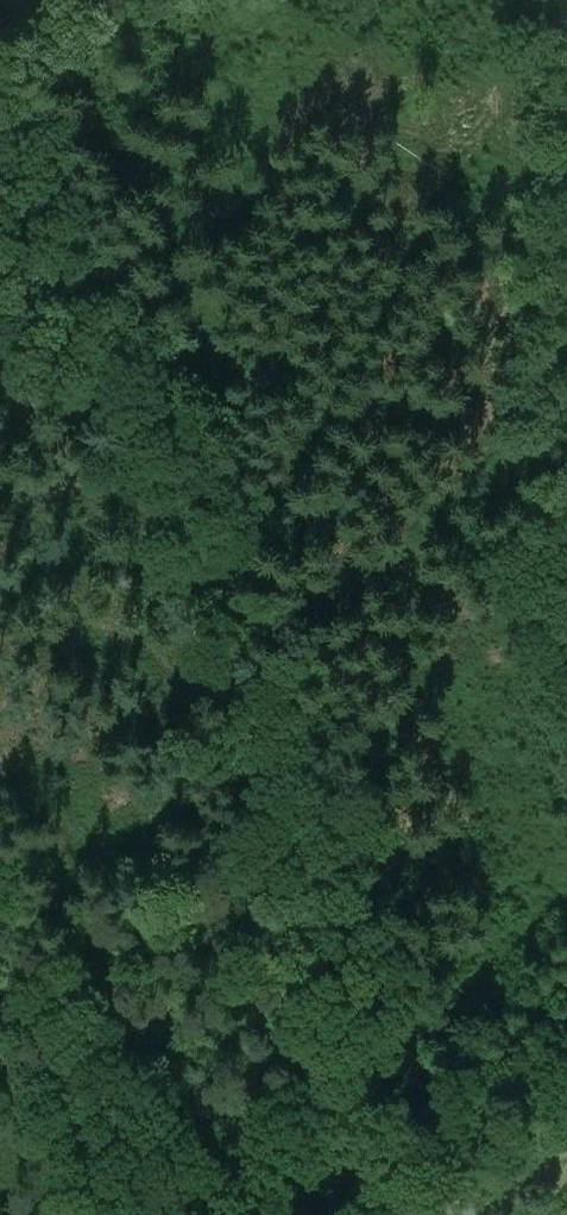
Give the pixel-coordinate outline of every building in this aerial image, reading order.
[(92,9),(118,0),(89,0),(92,9)]
